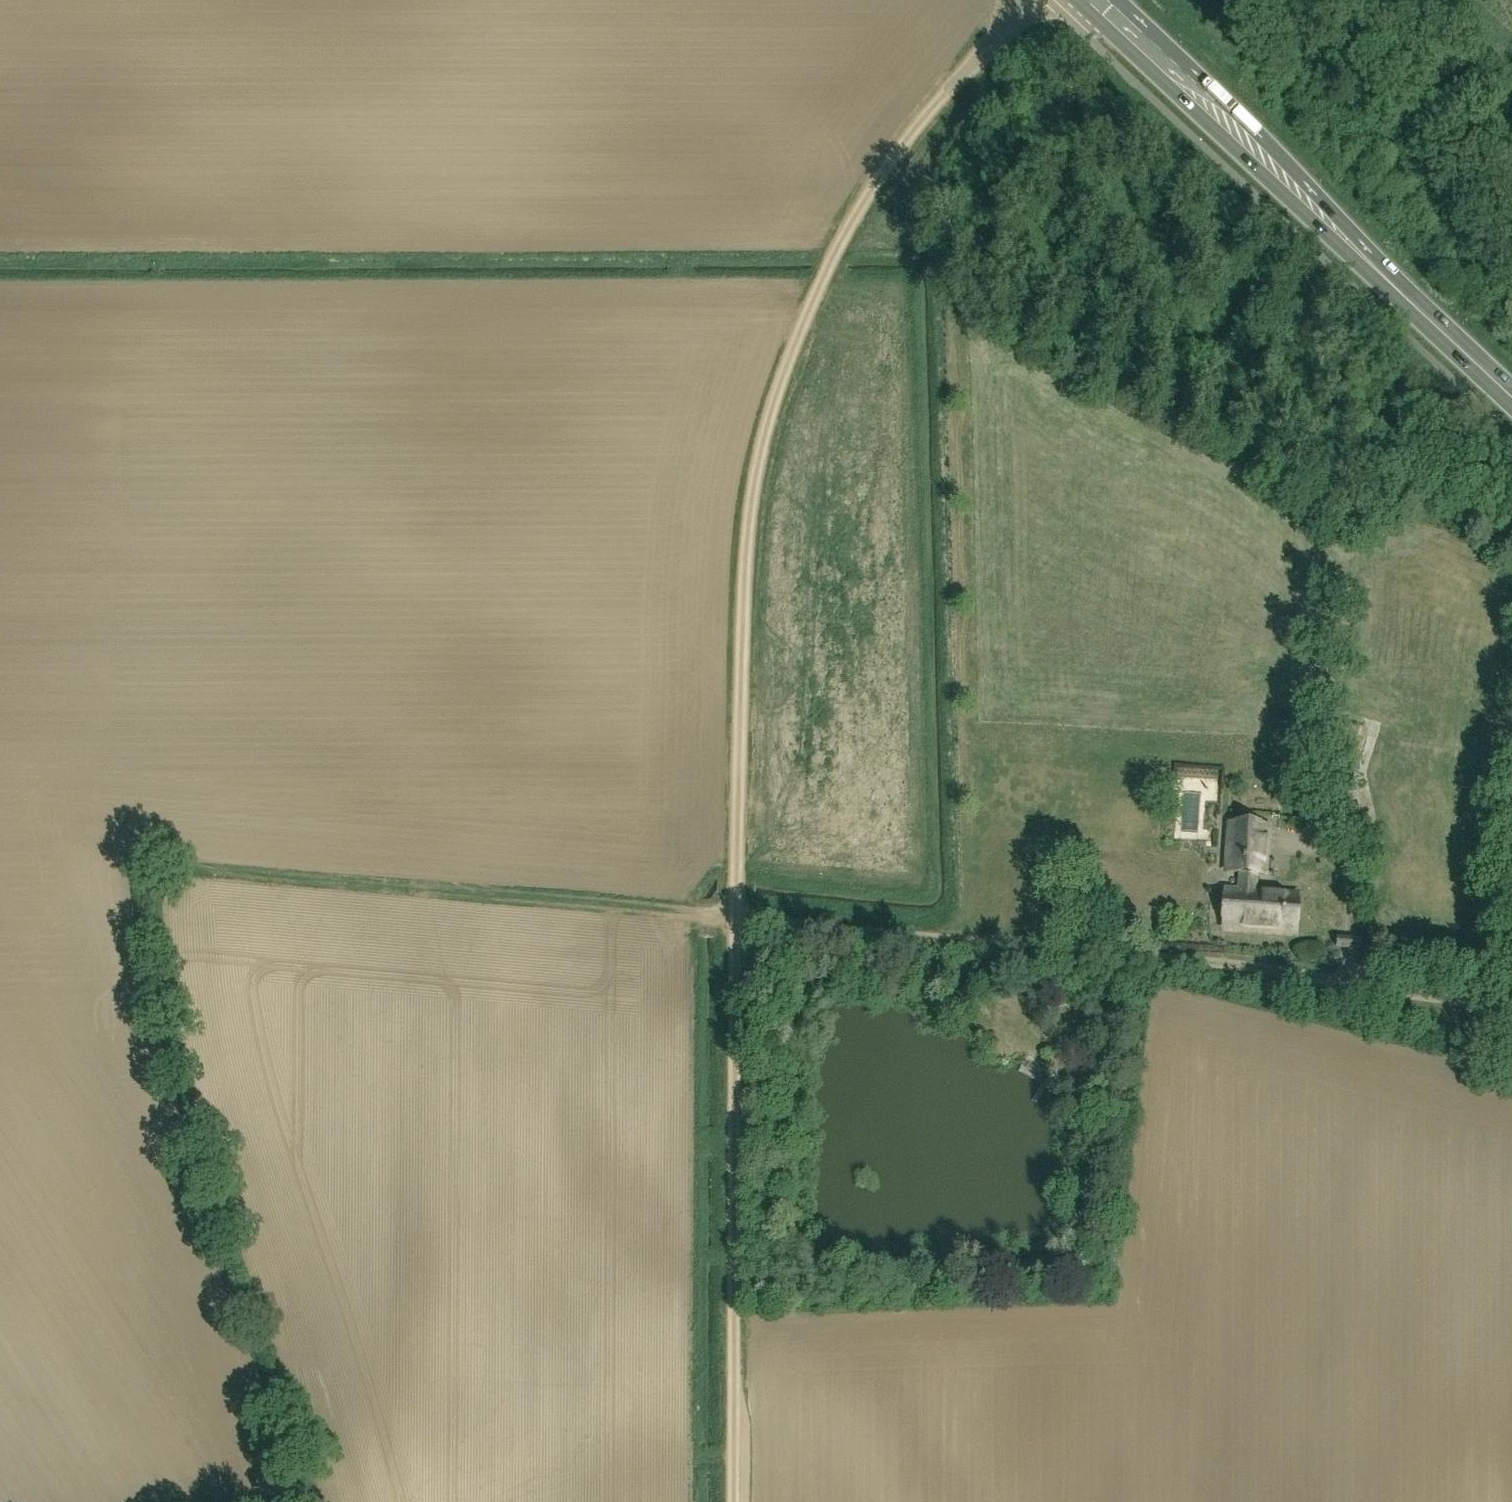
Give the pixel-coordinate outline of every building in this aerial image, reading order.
[(1220,767),(1178,765),(1177,789),(1219,791),(1220,767)] [(1273,821),(1231,817),(1220,925),(1298,933),(1301,894),(1266,891),(1273,821)]
